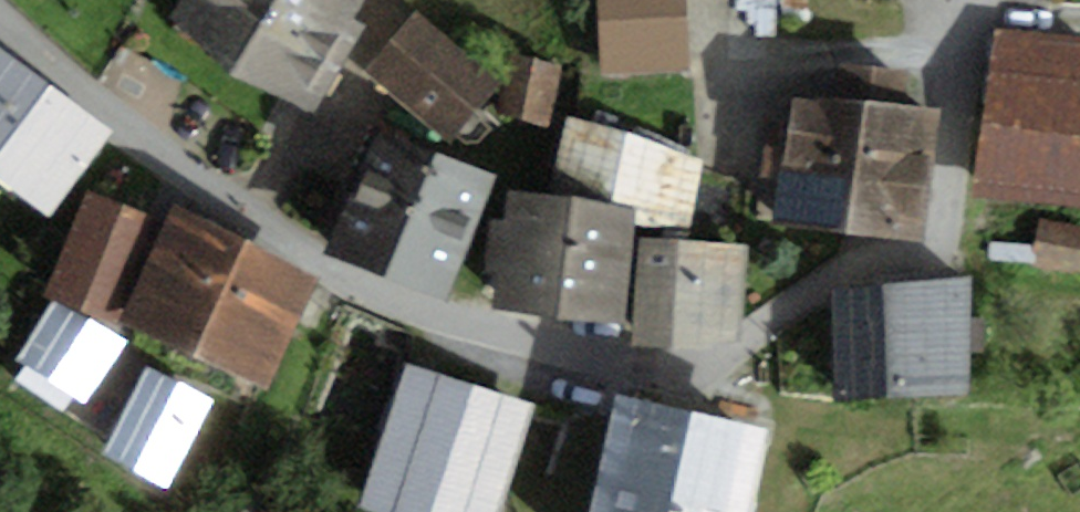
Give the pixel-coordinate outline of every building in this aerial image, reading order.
[(165,8),(215,67),(315,102),(378,0),(377,0),(170,0),(165,8)] [(602,81),(694,75),(689,0),(597,0),(602,81)] [(501,89),(415,18),(362,77),(399,108),(429,109),(459,138),(501,89)] [(997,30),(983,198),(1079,206),(1079,37),(997,30)] [(0,56),(0,182),(61,226),(122,143),(0,56)] [(564,71),(511,58),(496,114),(550,127),(564,71)] [(926,114),(798,101),(786,210),(914,223),(926,114)] [(706,165),(572,112),(546,176),(680,230),(706,165)] [(495,188),(375,140),(330,253),(449,301),(495,188)] [(156,227),(93,199),(47,302),(110,330),(156,227)] [(633,217),(511,201),(496,314),(617,331),(633,217)] [(320,288),(179,219),(124,329),(265,399),(320,288)] [(740,248),(647,244),(639,339),(689,342),(735,328),(740,248)] [(970,286),(834,296),(835,405),(969,402),(970,286)] [(58,316),(20,367),(76,408),(114,357),(58,316)] [(408,369),(358,511),(493,511),(528,411),(408,369)] [(213,409),(149,373),(101,457),(165,493),(213,409)] [(621,408),(595,511),(745,511),(762,444),(621,408)]
